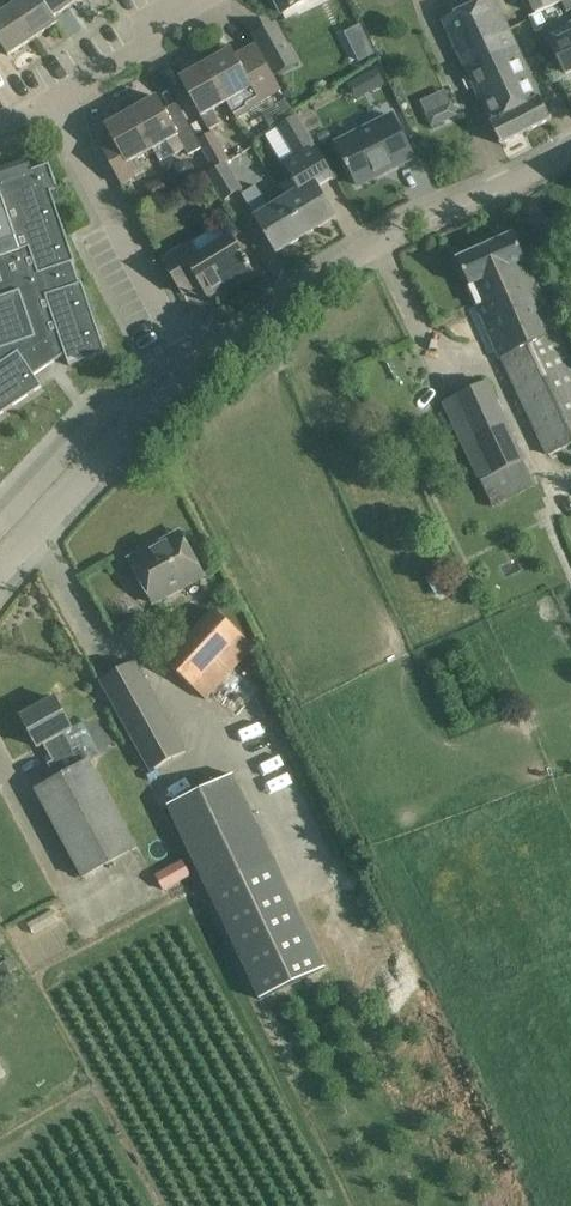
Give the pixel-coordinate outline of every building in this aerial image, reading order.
[(11,7),(32,39),(56,23),(41,0),(22,0),(11,7)] [(56,23),(57,22),(53,16),(76,1),(76,0),(41,0),(56,23)] [(280,13),(307,0),(274,0),(280,13)] [(491,123),(501,144),(524,133),(461,0),(457,0),(438,9),(443,20),(441,21),(490,124),(491,123)] [(524,133),(551,119),(541,99),(543,98),(496,0),(485,0),(481,2),(481,1),(467,7),(463,0),(461,0),(524,133)] [(534,14),(562,1),(567,12),(570,10),(570,0),(528,0),(534,14)] [(11,7),(0,14),(0,44),(8,55),(32,39),(11,7)] [(549,33),(553,41),(549,43),(563,74),(570,71),(570,23),(549,33)] [(276,24),(254,36),(264,55),(275,76),(286,71),(290,78),(301,72),(286,43),(276,24)] [(207,63),(239,118),(250,112),(252,107),(281,90),(254,43),(235,54),(232,49),(207,63)] [(211,110),(226,101),(237,119),(239,118),(207,63),(179,78),(208,130),(219,124),(211,110)] [(370,92),(384,85),(377,69),(363,76),(370,92)] [(132,111),(153,148),(167,140),(175,154),(185,149),(188,156),(201,148),(213,169),(216,167),(200,140),(198,141),(177,103),(164,110),(157,97),(132,111)] [(153,148),(132,111),(105,126),(113,142),(107,145),(112,155),(106,159),(122,186),(145,174),(136,158),(153,148)] [(283,200),(304,236),(334,217),(318,189),(335,178),(297,115),(277,128),(293,155),(282,162),(299,191),(283,200)] [(393,115),(336,143),(357,186),(414,157),(393,115)] [(200,140),(216,167),(229,160),(213,132),(200,140)] [(29,160),(0,169),(0,415),(42,387),(34,375),(65,354),(69,366),(106,354),(82,283),(79,284),(72,263),(75,262),(58,214),(51,192),(58,190),(49,165),(32,171),(29,160)] [(229,160),(216,167),(213,169),(214,171),(207,175),(222,201),(241,191),(225,162),(229,160)] [(304,236),(283,200),(270,209),(256,186),(242,194),(277,252),(304,236)] [(469,285),(467,287),(498,360),(500,359),(547,456),(570,444),(570,357),(559,332),(560,332),(528,259),(525,261),(513,233),(457,258),(469,285)] [(179,249),(178,247),(160,258),(183,297),(201,286),(208,297),(252,269),(232,235),(199,255),(191,242),(179,249)] [(488,381),(442,404),(479,481),(480,481),(493,508),(536,487),(523,461),(525,460),(488,381)] [(179,531),(129,559),(154,604),(204,576),(179,531)] [(213,609),(165,663),(206,700),(254,647),(213,609)] [(136,662),(100,681),(151,772),(186,752),(136,662)] [(37,747),(44,743),(54,761),(48,765),(55,778),(34,789),(82,878),(138,848),(82,746),(74,751),(63,732),(71,728),(55,699),(21,717),(37,747)] [(259,1000),(326,968),(234,775),(167,807),(259,1000)] [(182,860),(155,875),(163,891),(191,876),(182,860)] [(12,958),(0,965),(0,971),(3,977),(18,969),(12,958)]
